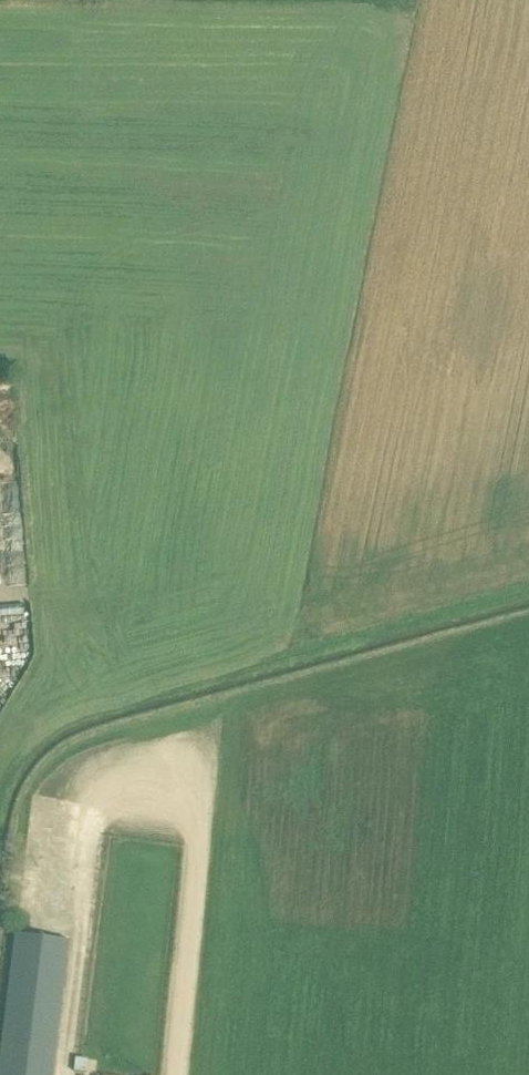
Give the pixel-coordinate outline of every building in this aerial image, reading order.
[(31,626),(31,613),(3,613),(3,626),(31,626)] [(71,940),(16,933),(0,1068),(0,1074),(54,1074),(71,940)] [(86,1072),(88,1058),(76,1057),(74,1071),(86,1072)]
